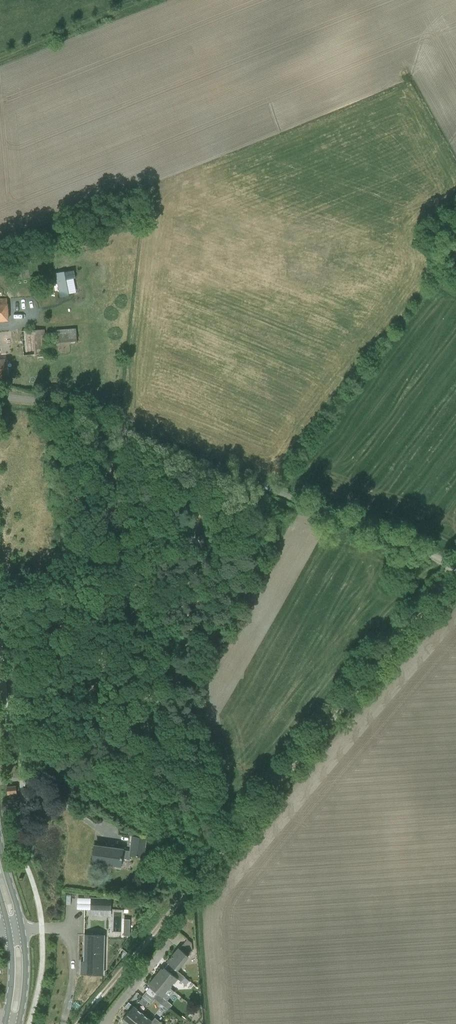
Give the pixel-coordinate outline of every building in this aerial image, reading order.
[(60,297),(68,295),(68,294),(65,280),(73,278),(75,278),(73,270),(55,273),(60,297)] [(0,299),(0,321),(8,320),(7,299),(0,299)] [(76,328),(55,330),(56,345),(77,344),(76,328)] [(23,355),(45,354),(43,329),(21,331),(23,355)] [(16,786),(6,787),(7,794),(16,793),(16,786)] [(122,849),(101,846),(97,845),(95,862),(98,862),(98,863),(102,863),(120,865),(121,858),(129,859),(130,855),(143,856),(146,838),(132,836),(130,851),(122,850),(122,849)] [(90,910),(110,911),(111,898),(91,897),(90,910)] [(102,974),(103,935),(84,934),(84,961),(80,961),(80,968),(83,968),(83,973),(102,974)] [(176,970),(192,951),(183,944),(179,948),(178,948),(167,962),(176,970)] [(189,988),(193,983),(176,970),(172,974),(163,967),(155,976),(170,988),(177,979),(189,988)] [(170,988),(155,976),(148,985),(157,993),(153,997),(154,999),(168,1010),(172,1005),(163,998),(170,988)] [(151,1003),(154,999),(153,997),(146,991),(142,996),(151,1003)] [(138,1002),(143,1006),(148,1002),(142,997),(138,1002)] [(143,1013),(141,1012),(140,1013),(132,1007),(121,1020),(126,1023),(134,1023),(143,1013)] [(159,1021),(154,1017),(152,1021),(147,1017),(147,1018),(144,1015),(144,1014),(143,1013),(134,1023),(157,1023),(159,1021)]
